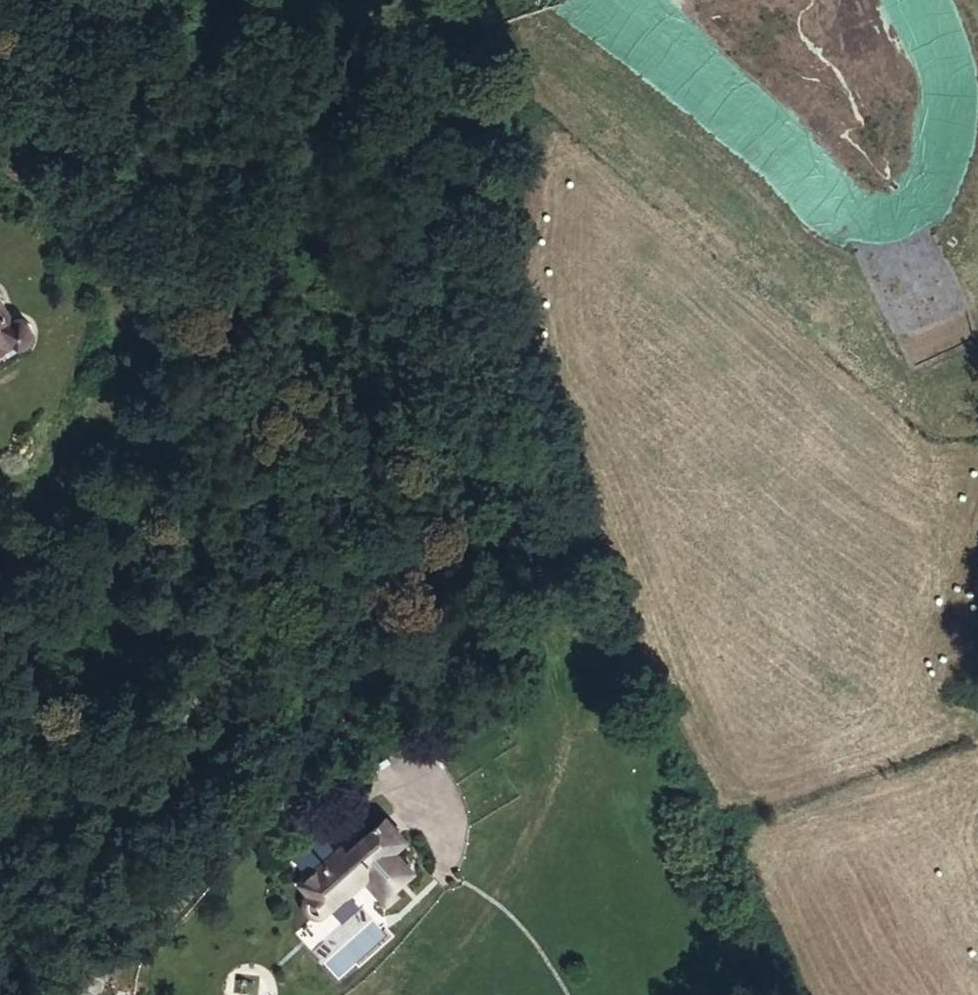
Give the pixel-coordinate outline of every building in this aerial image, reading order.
[(17,340),(20,341),(22,341),(26,339),(29,334),(32,330),(33,326),(31,321),(27,317),(21,316),(16,317),(11,321),(0,303),(0,350),(17,340)] [(390,847),(407,833),(389,814),(351,847),(348,843),(306,879),(315,890),(312,894),(309,899),(309,902),(312,906),(315,910),(318,911),(322,911),(326,909),(369,874),(365,869),(390,847)] [(408,867),(390,847),(365,869),(369,874),(372,871),(374,874),(386,887),(390,883),(408,867)] [(374,874),(368,879),(385,899),(396,889),(390,883),(386,887),(374,874)]
